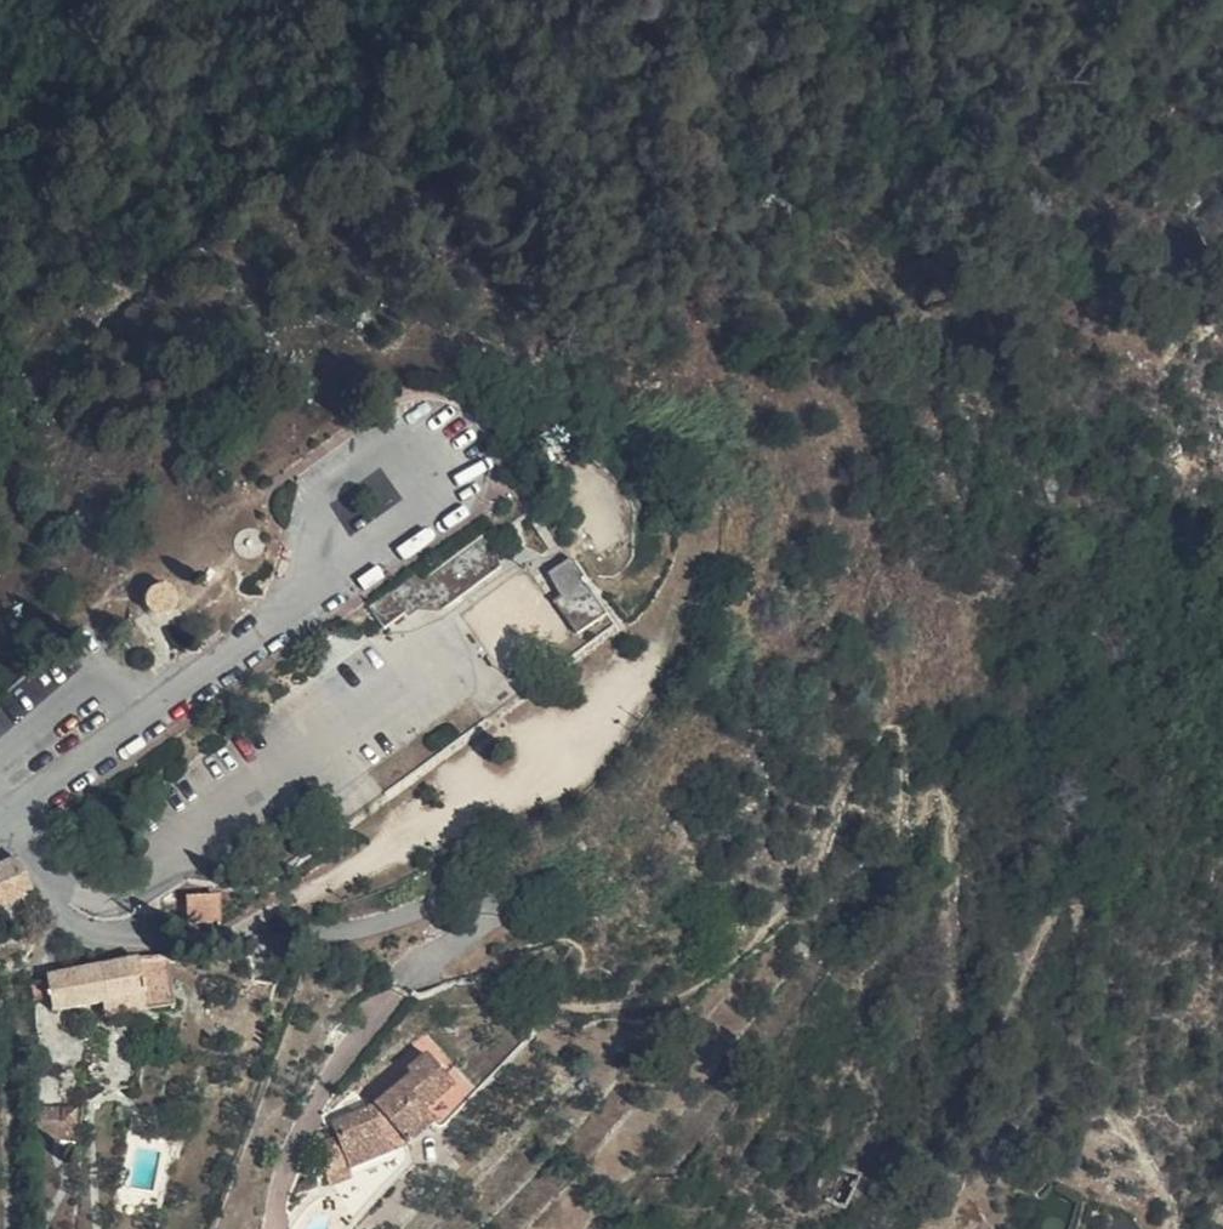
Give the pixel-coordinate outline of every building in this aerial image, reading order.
[(504,568),(483,541),(418,586),(411,579),(380,599),(392,614),(402,608),(407,605),(416,603),(423,604),(428,606),(433,608),(437,613),(504,568)] [(615,608),(575,555),(555,569),(571,590),(560,598),(585,631),(615,608)] [(175,594),(172,590),(168,587),(164,586),(159,586),(154,587),(150,590),(148,595),(147,599),(147,604),(149,609),(153,612),(157,615),(162,615),(167,614),(171,612),(174,608),(176,604),(176,599),(175,594)] [(0,868),(0,908),(34,891),(22,856),(0,868)] [(223,918),(223,894),(191,894),(192,919),(223,918)] [(142,959),(149,1006),(178,1002),(170,955),(144,959),(142,959)] [(109,1012),(149,1006),(142,959),(52,973),(59,1008),(107,1000),(109,1012)] [(458,1084),(431,1053),(408,1069),(413,1074),(374,1104),(334,1124),(339,1134),(352,1163),(354,1167),(414,1138),(438,1118),(430,1107),(458,1084)] [(329,1171),(352,1163),(339,1134),(316,1142),(329,1171)]
